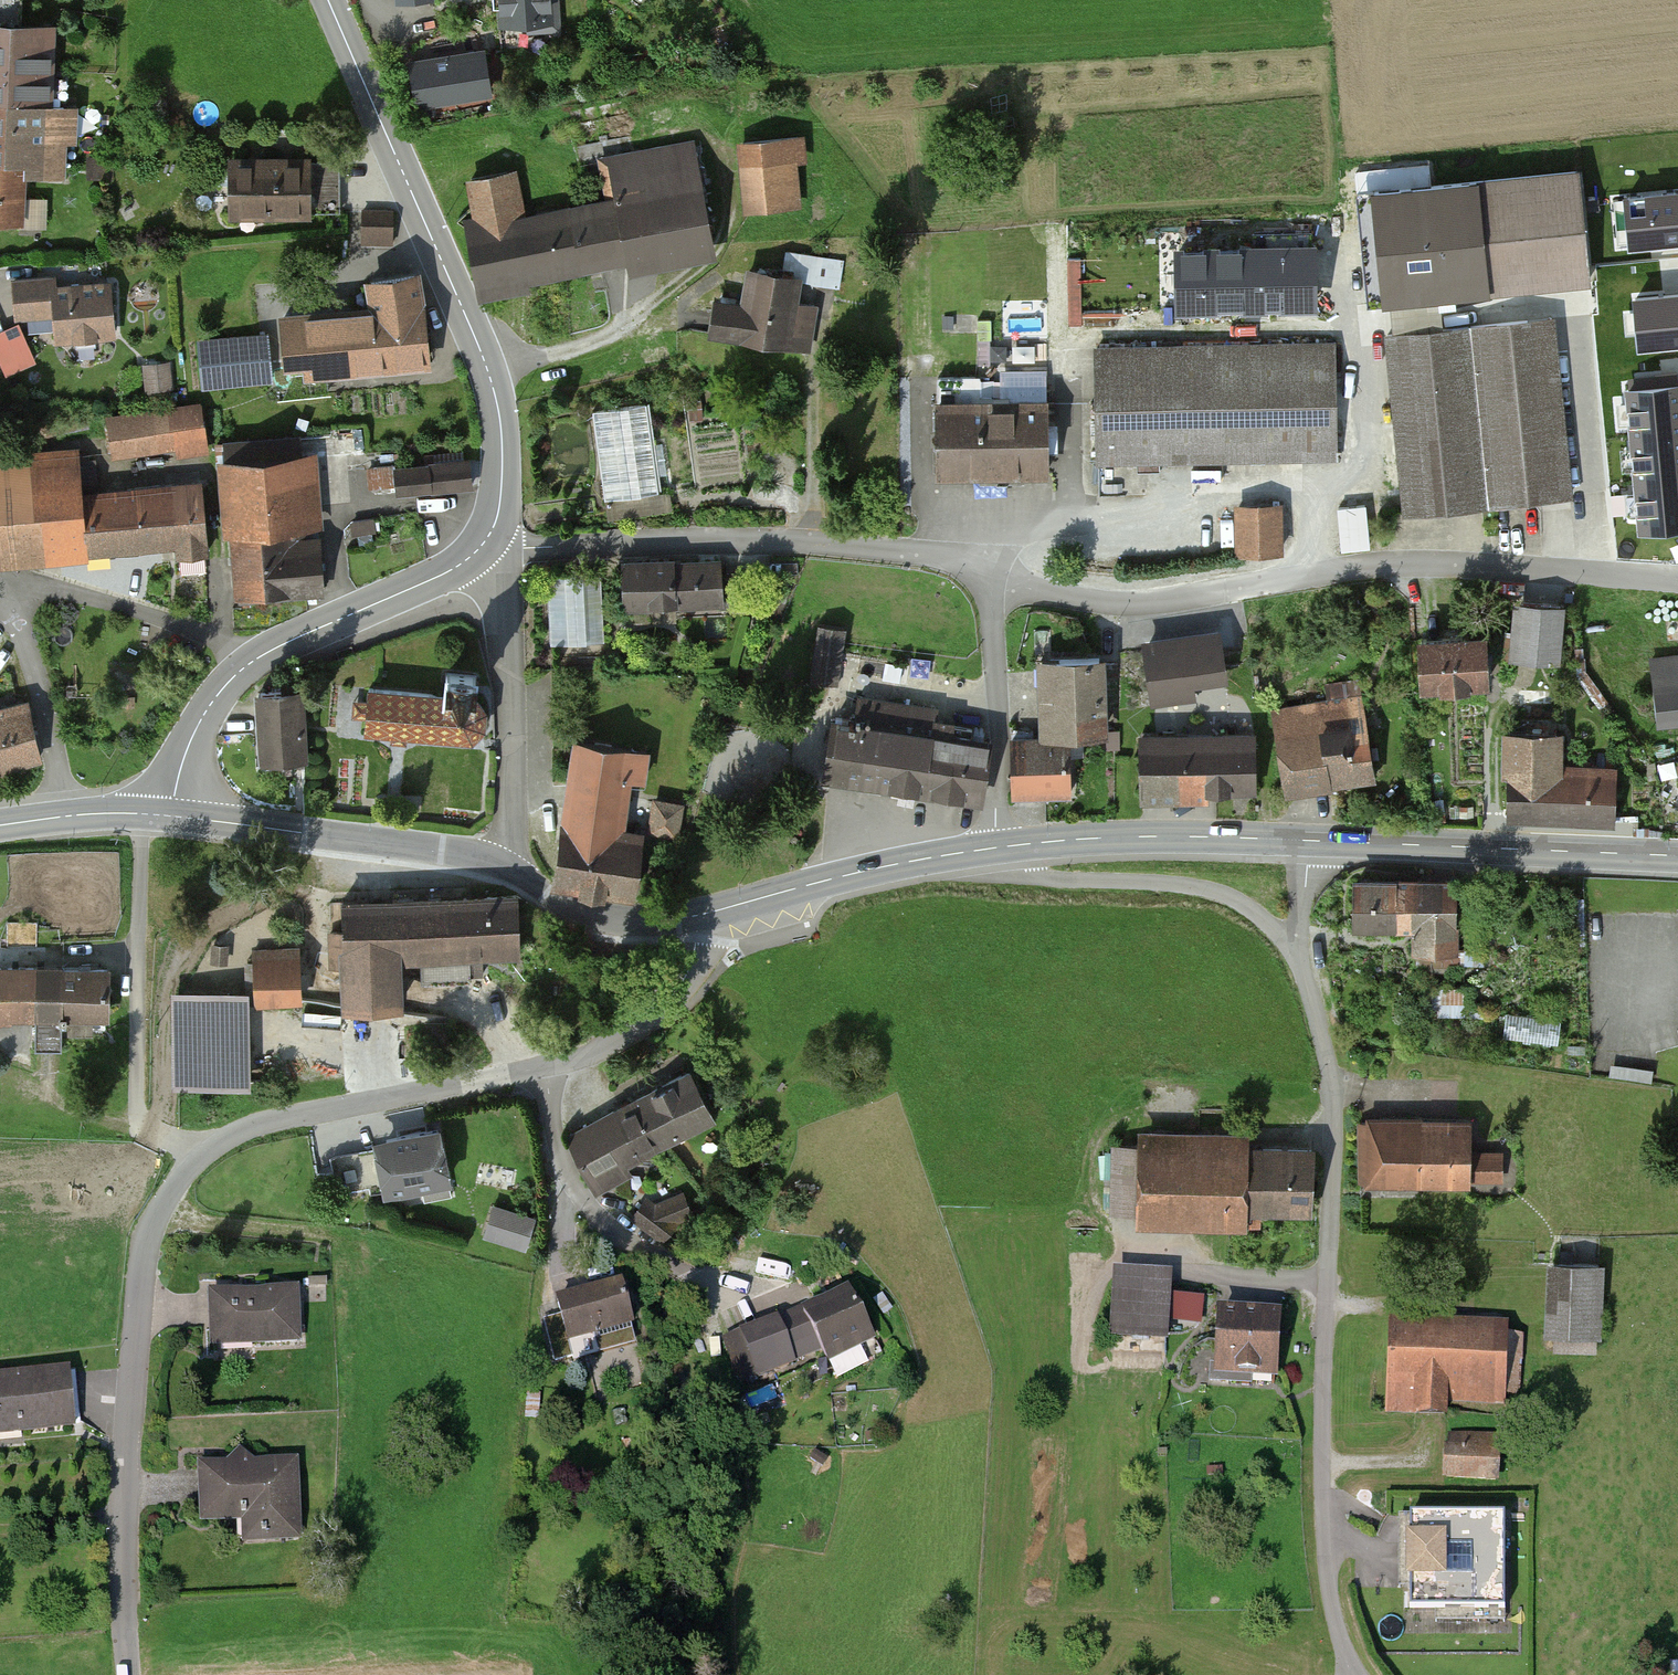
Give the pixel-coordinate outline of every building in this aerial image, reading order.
[(497,35),(560,32),(558,0),(495,0),(497,35)] [(0,22),(0,219),(22,220),(24,164),(62,166),(64,104),(43,104),(46,24),(0,22)] [(485,50),(407,62),(415,113),(493,101),(485,50)] [(736,140),(743,208),(801,202),(793,133),(736,140)] [(613,200),(566,208),(576,271),(625,263),(626,271),(714,256),(695,141),(605,156),(613,200)] [(229,158),(229,217),(307,216),(306,157),(229,158)] [(1370,188),(1380,302),(1586,282),(1576,169),(1370,188)] [(468,224),(479,287),(576,271),(566,208),(521,215),(513,170),(467,178),(474,223),(468,224)] [(1627,196),(1631,244),(1677,240),(1677,208),(1677,192),(1627,196)] [(363,211),(362,241),(391,242),(392,212),(363,211)] [(1311,248),(1253,249),(1254,305),(1312,304),(1311,248)] [(1253,249),(1178,250),(1179,306),(1254,305),(1253,249)] [(713,298),(707,332),(808,352),(816,307),(790,302),(794,280),(745,270),(739,303),(713,298)] [(52,338),(114,333),(110,282),(51,286),(50,275),(13,278),(16,315),(50,312),(52,338)] [(283,318),(289,374),(427,362),(421,304),(415,275),(370,282),(375,310),(283,318)] [(1637,299),(1641,346),(1677,343),(1677,295),(1637,299)] [(1555,319),(1384,335),(1400,508),(1571,492),(1555,319)] [(266,338),(202,345),(206,384),(270,378),(266,338)] [(1096,349),(1096,459),(1335,457),(1334,346),(1096,349)] [(168,364),(145,366),(147,388),(170,386),(168,364)] [(937,377),(938,473),(1047,471),(1046,401),(976,402),(976,397),(972,397),(971,376),(937,377)] [(1628,390),(1632,436),(1677,432),(1677,385),(1628,390)] [(683,388),(593,403),(609,500),(700,485),(683,388)] [(113,420),(117,450),(178,442),(179,453),(206,449),(200,408),(113,420)] [(1632,436),(1637,480),(1677,476),(1677,432),(1632,436)] [(297,438),(218,445),(219,466),(229,465),(240,597),(322,590),(318,542),(291,544),(289,526),(304,525),(297,438)] [(207,545),(203,487),(77,496),(73,452),(0,457),(0,560),(207,545)] [(397,483),(398,493),(471,485),(468,460),(368,470),(370,486),(397,483)] [(1637,480),(1641,527),(1677,523),(1677,476),(1637,480)] [(1365,505),(1338,508),(1342,548),(1369,546),(1365,505)] [(1279,507),(1239,507),(1239,552),(1279,552),(1279,507)] [(720,560),(618,561),(618,611),(720,610),(720,560)] [(601,569),(546,572),(550,645),(605,642),(601,569)] [(1562,608),(1513,604),(1509,659),(1558,662),(1562,608)] [(836,685),(843,631),(814,627),(808,681),(836,685)] [(1218,633),(1138,644),(1145,699),(1226,688),(1218,633)] [(1414,638),(1417,688),(1483,684),(1480,635),(1414,638)] [(1102,658),(1033,660),(1036,737),(1009,738),(1011,792),(1068,790),(1066,735),(1105,734),(1102,658)] [(1657,726),(1677,724),(1677,661),(1651,663),(1657,726)] [(366,712),(364,733),(399,736),(472,742),(480,734),(485,721),(483,706),(472,698),(473,690),(474,676),(442,673),(440,695),(378,690),(368,689),(366,712)] [(305,701),(258,705),(263,767),(310,763),(305,701)] [(1273,715),(1284,793),(1369,782),(1359,704),(1273,715)] [(41,760),(29,709),(0,716),(0,770),(41,760)] [(828,719),(818,777),(979,804),(989,745),(828,719)] [(1508,737),(1505,819),(1612,824),(1614,772),(1554,770),(1556,739),(1508,737)] [(1255,738),(1136,738),(1136,792),(1255,792),(1255,738)] [(571,742),(552,884),(632,895),(640,834),(620,831),(627,777),(641,778),(645,752),(571,742)] [(684,808),(652,805),(649,835),(680,839),(684,808)] [(1453,879),(1351,880),(1351,932),(1410,931),(1410,957),(1454,957),(1453,879)] [(515,895),(336,900),(340,1001),(394,999),(393,958),(517,954),(515,895)] [(300,949),(255,950),(256,999),(301,998),(300,949)] [(0,969),(0,1014),(107,1016),(108,971),(0,969)] [(247,997),(175,996),(175,1089),(251,1092),(247,997)] [(1561,1020),(1506,1013),(1502,1037),(1557,1044),(1561,1020)] [(1653,1063),(1609,1058),(1608,1075),(1651,1080),(1653,1063)] [(691,1067),(629,1101),(654,1147),(716,1113),(691,1067)] [(629,1101),(568,1135),(596,1187),(627,1171),(623,1164),(654,1147),(629,1101)] [(447,1181),(437,1128),(383,1139),(378,1116),(312,1129),(321,1174),(332,1172),(338,1203),(447,1181)] [(1362,1125),(1364,1178),(1502,1176),(1502,1153),(1472,1153),(1471,1123),(1362,1125)] [(1109,1211),(1305,1212),(1306,1145),(1109,1144),(1109,1211)] [(646,1199),(632,1220),(667,1246),(691,1218),(683,1195),(657,1204),(646,1199)] [(535,1220),(493,1207),(483,1239),(525,1252),(535,1220)] [(1597,1267),(1547,1266),(1545,1350),(1595,1351),(1597,1267)] [(1162,1340),(1166,1274),(1117,1271),(1112,1337),(1162,1340)] [(573,1294),(559,1297),(564,1315),(544,1320),(554,1361),(635,1341),(620,1283),(573,1294)] [(846,1288),(726,1340),(748,1389),(867,1337),(846,1288)] [(207,1291),(208,1343),(298,1341),(297,1289),(207,1291)] [(1206,1318),(1172,1318),(1172,1334),(1214,1335),(1215,1295),(1206,1295),(1206,1318)] [(1273,1371),(1276,1317),(1218,1313),(1215,1368),(1273,1371)] [(1521,1329),(1352,1322),(1349,1373),(1384,1375),(1382,1407),(1517,1412),(1521,1329)] [(71,1426),(68,1371),(0,1375),(0,1430),(71,1426)] [(1441,1439),(1440,1479),(1494,1480),(1495,1440),(1441,1439)] [(294,1461),(197,1464),(199,1519),(239,1518),(240,1540),(296,1539),(294,1461)] [(1505,1516),(1409,1517),(1409,1625),(1506,1625),(1505,1516)]
